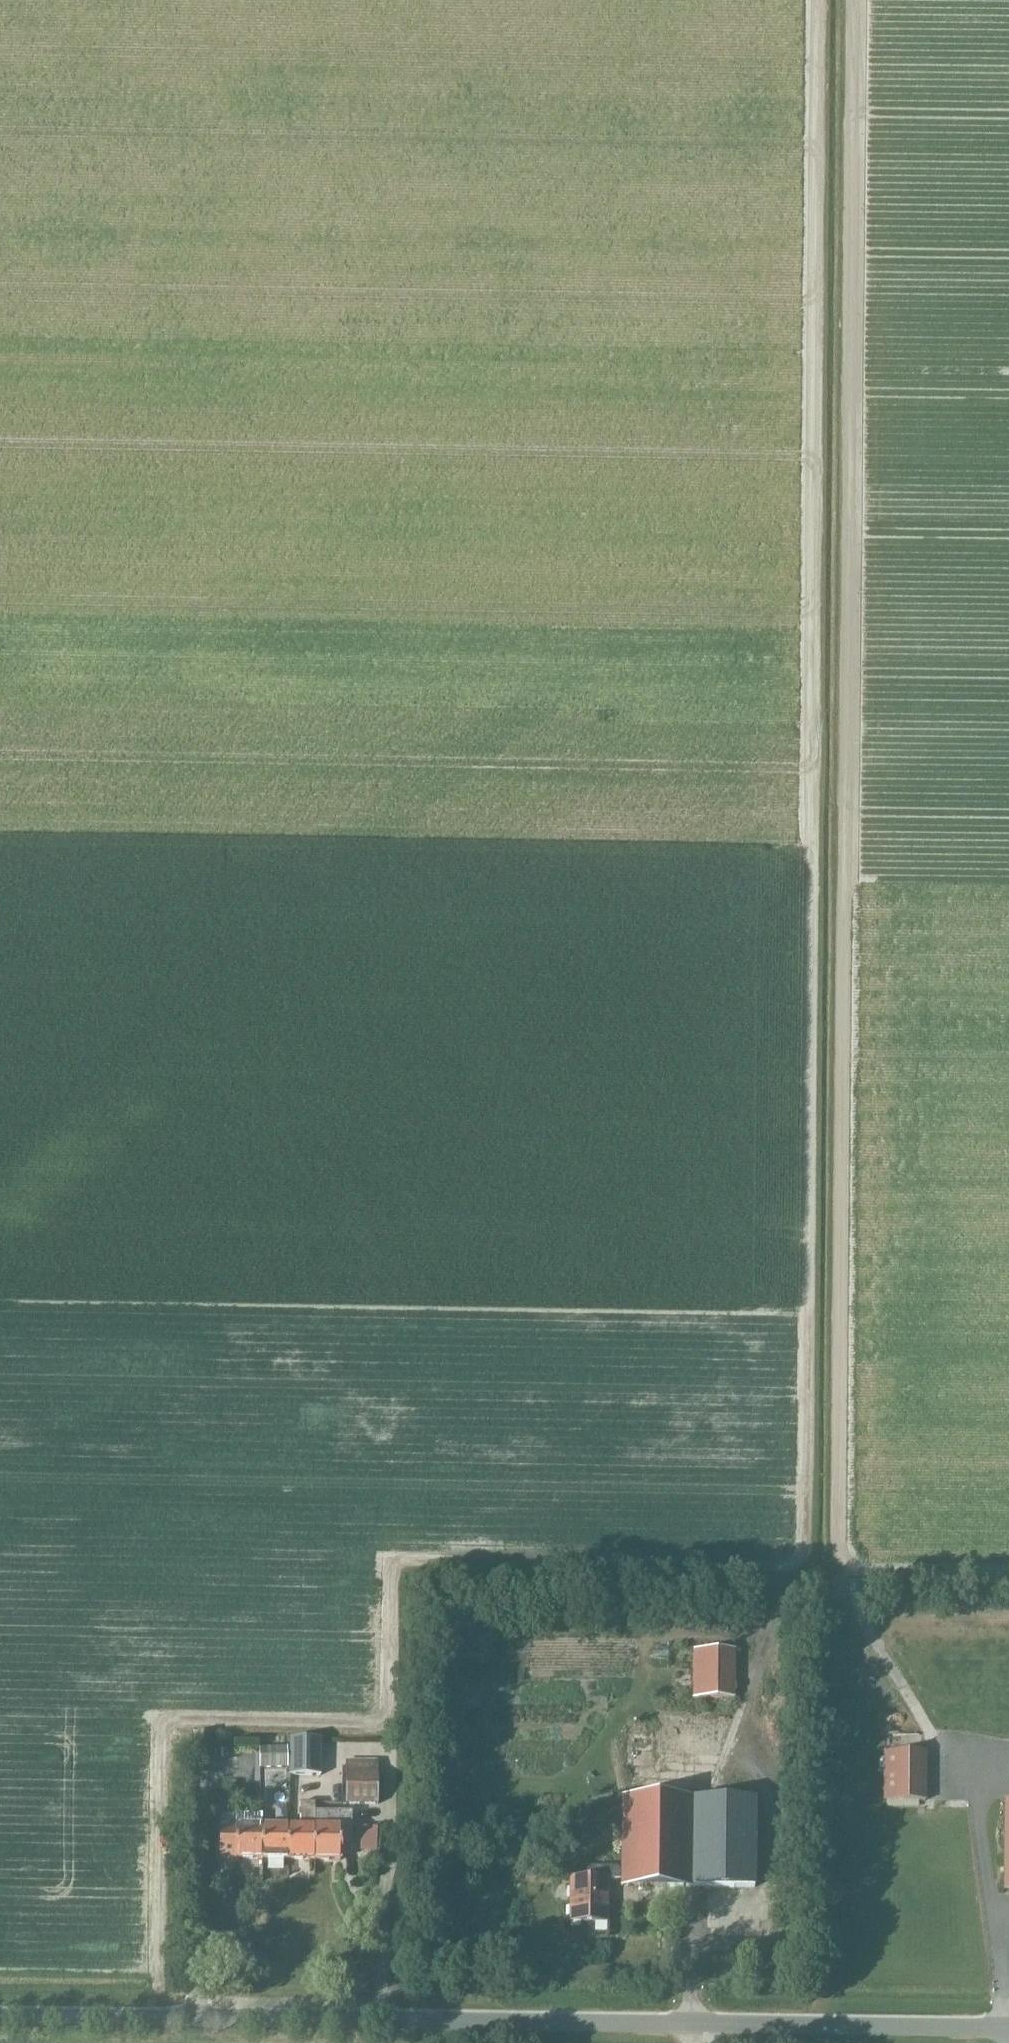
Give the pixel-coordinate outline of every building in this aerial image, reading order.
[(736,1698),(736,1649),(693,1649),(693,1698),(736,1698)] [(693,1748),(700,1722),(687,1719),(681,1745),(693,1748)] [(321,1774),(322,1739),(289,1739),(289,1774),(321,1774)] [(884,1751),(884,1800),(926,1800),(926,1742),(910,1742),(910,1751),(884,1751)] [(233,1747),(234,1767),(252,1766),(252,1746),(233,1747)] [(259,1748),(259,1768),(287,1769),(288,1749),(259,1748)] [(346,1771),(345,1804),(378,1804),(378,1772),(346,1771)] [(622,1879),(622,1886),(755,1887),(756,1798),(623,1797),(622,1867),(587,1867),(587,1879),(571,1879),(570,1922),(607,1922),(608,1879),(622,1879)] [(289,1827),(288,1859),(314,1860),(315,1827),(316,1803),(301,1803),(300,1827),(289,1827)] [(220,1826),(220,1858),(262,1859),(263,1826),(262,1826),(262,1814),(237,1813),(236,1826),(220,1826)] [(288,1859),(289,1827),(263,1826),(262,1859),(288,1859)] [(341,1828),(315,1827),(314,1860),(341,1860),(341,1828)]
